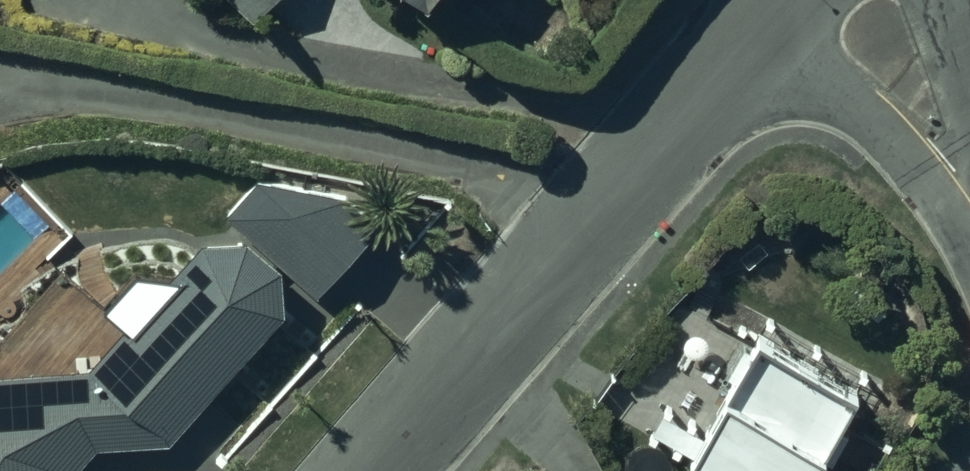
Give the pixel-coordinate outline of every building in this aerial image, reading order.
[(255,38),(289,0),(213,0),(255,38)] [(428,24),(443,0),(390,0),(428,24)] [(228,234),(315,310),(374,243),(340,214),(257,200),(228,234)] [(97,463),(168,459),(280,333),(279,289),(245,259),(200,263),(92,386),(0,391),(0,470),(90,470),(97,463)] [(873,387),(777,336),(704,470),(827,470),(873,387)]
